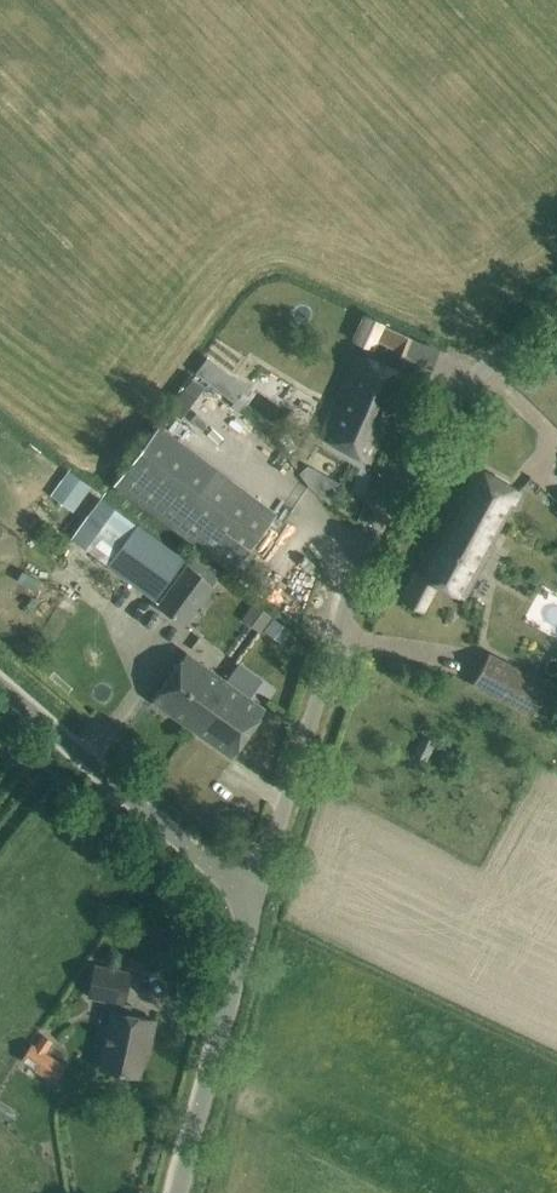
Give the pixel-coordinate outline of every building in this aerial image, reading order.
[(364,316),(353,341),(374,350),(377,342),(400,352),(408,335),(364,316)] [(407,374),(356,352),(318,434),(369,463),(407,374)] [(207,355),(195,371),(207,381),(220,365),(207,355)] [(190,373),(169,398),(185,411),(205,386),(190,373)] [(231,569),(276,509),(155,420),(110,480),(231,569)] [(409,571),(393,600),(420,614),(435,588),(464,604),(495,545),(492,544),(520,492),(470,465),(412,572),(409,571)] [(68,470),(50,494),(72,511),(91,487),(68,470)] [(183,558),(113,508),(85,547),(154,597),(183,558)] [(186,564),(155,605),(181,624),(211,583),(186,564)] [(311,596),(329,596),(329,580),(295,580),(295,595),(311,595),(311,596)] [(150,699),(189,728),(223,681),(184,652),(150,699)] [(486,656),(470,685),(529,718),(545,689),(486,656)] [(223,681),(189,728),(228,756),(262,709),(223,681)] [(129,972),(94,965),(87,996),(114,1001),(100,1068),(138,1076),(150,1019),(129,1014),(131,1004),(123,1003),(129,972)] [(30,1043),(20,1059),(38,1070),(48,1054),(44,1052),(51,1041),(40,1035),(33,1046),(30,1043)]
